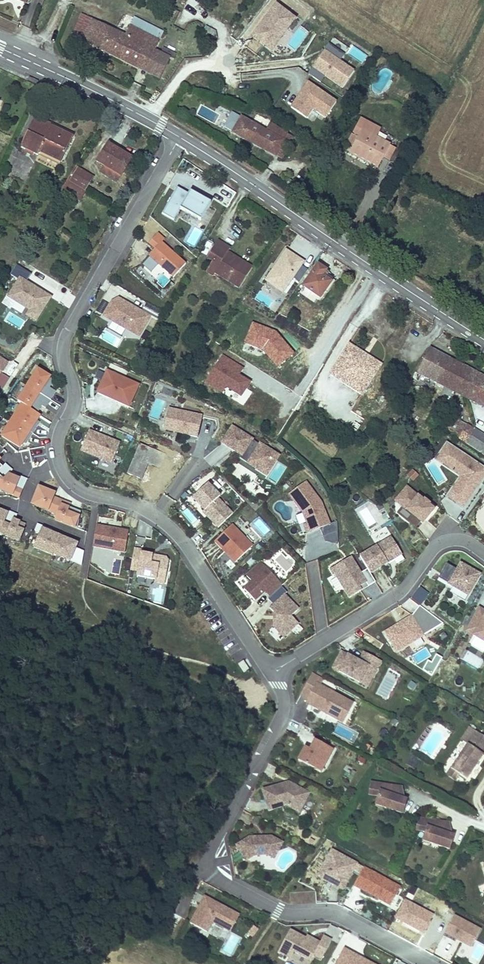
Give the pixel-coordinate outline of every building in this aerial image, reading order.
[(277,0),(275,0),(250,34),(272,50),(297,15),(277,0)] [(69,38),(139,71),(149,48),(157,52),(161,42),(131,28),(127,37),(79,16),(69,38)] [(135,20),(131,28),(161,42),(165,33),(135,20)] [(299,26),(287,44),(297,50),(309,32),(299,26)] [(328,41),(324,47),(340,58),(344,52),(328,41)] [(341,86),(354,67),(340,58),(324,47),(311,65),(325,74),(341,86)] [(160,80),(170,58),(164,55),(157,52),(149,48),(139,71),(160,80)] [(167,49),(164,55),(170,58),(177,61),(180,55),(167,49)] [(325,74),(311,65),(306,72),(320,82),(325,74)] [(335,97),(307,78),(289,105),(305,116),(311,107),(324,115),(335,97)] [(73,132),(34,113),(18,144),(36,152),(38,148),(60,159),(73,132)] [(270,120),(266,128),(240,114),(232,129),(281,156),(294,133),(270,120)] [(360,116),(351,134),(357,137),(362,126),(377,133),(380,126),(360,116)] [(377,133),(362,126),(357,137),(353,144),(349,152),(377,166),(383,156),(389,160),(395,147),(389,144),(391,141),(377,133)] [(347,142),(353,144),(357,137),(351,134),(347,142)] [(95,159),(103,164),(120,174),(132,154),(107,138),(95,159)] [(116,180),(120,174),(103,164),(100,170),(116,180)] [(75,166),(61,189),(78,199),(92,176),(75,166)] [(221,185),(214,200),(227,206),(235,191),(221,185)] [(187,192),(176,186),(162,212),(174,219),(179,208),(200,219),(211,201),(189,189),(187,192)] [(165,236),(162,239),(170,247),(173,244),(165,236)] [(162,239),(154,247),(162,255),(155,262),(175,282),(190,268),(170,247),(162,239)] [(237,261),(226,255),(228,252),(231,247),(218,240),(206,259),(212,263),(210,266),(216,271),(214,274),(239,289),(253,267),(239,258),(237,261)] [(305,262),(286,249),(265,282),(283,294),(293,279),(300,283),(308,270),(302,266),(305,262)] [(239,258),(228,252),(226,255),(237,261),(239,258)] [(9,273),(17,277),(6,295),(27,308),(23,314),(34,321),(51,294),(26,279),(30,272),(16,263),(9,273)] [(325,277),(328,271),(318,264),(302,288),(320,301),(333,282),(325,277)] [(212,277),(214,274),(216,271),(210,266),(206,273),(212,277)] [(110,302),(102,318),(139,340),(153,317),(119,298),(110,302)] [(295,354),(276,331),(252,322),(244,344),(261,350),(277,369),(295,354)] [(383,365),(349,344),(328,377),(363,398),(383,365)] [(240,376),(244,368),(223,355),(205,384),(222,395),(226,389),(242,398),(251,383),(240,376)] [(2,374),(9,362),(0,357),(0,377),(2,374)] [(427,382),(428,383),(444,390),(443,393),(452,397),(448,404),(459,410),(464,400),(483,410),(483,382),(436,357),(424,380),(422,378),(418,386),(423,388),(427,382)] [(139,382),(105,367),(95,390),(129,405),(139,382)] [(21,404),(31,410),(52,376),(38,368),(17,402),(21,404)] [(2,374),(0,377),(0,390),(2,391),(9,379),(2,374)] [(158,421),(165,400),(156,397),(149,418),(158,421)] [(20,450),(41,416),(31,410),(21,404),(0,438),(20,450)] [(202,415),(168,408),(164,431),(198,438),(202,415)] [(255,439),(232,425),(220,443),(241,456),(239,459),(246,464),(267,477),(281,455),(260,442),(258,444),(254,441),(255,439)] [(459,425),(451,438),(481,457),(483,452),(483,440),(459,425)] [(121,442),(90,429),(80,452),(112,465),(121,442)] [(446,440),(434,458),(459,475),(445,496),(463,508),(483,478),(483,465),(446,440)] [(166,453),(139,442),(126,473),(141,479),(148,463),(160,468),(166,453)] [(212,466),(227,452),(220,444),(205,458),(212,466)] [(2,480),(3,482),(9,475),(13,470),(6,464),(2,468),(0,466),(0,482),(2,480)] [(412,468),(406,474),(413,480),(419,474),(412,468)] [(0,482),(0,493),(15,499),(20,499),(28,479),(21,476),(20,480),(9,475),(3,482),(2,480),(0,482)] [(216,528),(233,511),(218,496),(220,494),(207,481),(191,497),(208,515),(206,517),(216,528)] [(322,501),(306,481),(289,495),(302,515),(306,525),(302,527),(305,535),(331,526),(322,501)] [(416,492),(406,483),(394,498),(422,521),(436,505),(418,490),(416,492)] [(56,494),(38,487),(30,507),(56,517),(61,505),(63,500),(55,498),(56,494)] [(80,518),(68,513),(70,508),(61,505),(56,517),(54,522),(76,530),(80,518)] [(180,513),(195,527),(200,521),(186,508),(180,513)] [(20,544),(25,532),(18,529),(21,523),(13,519),(10,526),(4,524),(9,514),(0,510),(0,536),(20,544)] [(252,543),(232,523),(214,540),(234,560),(252,543)] [(128,531),(96,526),(93,549),(124,554),(128,531)] [(70,565),(79,544),(42,529),(33,550),(70,565)] [(359,557),(367,571),(369,570),(372,576),(403,558),(390,538),(359,557)] [(143,549),(134,548),(130,572),(136,572),(135,581),(165,585),(168,561),(166,557),(142,554),(143,549)] [(93,552),(91,562),(98,564),(100,554),(93,552)] [(360,575),(352,558),(331,571),(349,601),(377,585),(372,576),(369,570),(367,571),(360,575)] [(119,573),(122,562),(115,560),(112,572),(119,573)] [(282,585),(260,562),(244,577),(250,584),(244,590),(255,603),(265,594),(268,598),(282,585)] [(457,569),(446,564),(436,584),(452,592),(450,596),(467,605),(482,575),(460,563),(457,569)] [(300,609),(285,594),(269,610),(276,619),(272,622),(272,627),(285,640),(300,625),(292,618),(300,609)] [(478,608),(465,634),(473,638),(472,642),(483,648),(483,611),(478,608)] [(425,637),(412,615),(383,634),(396,656),(425,637)] [(483,662),(483,659),(467,650),(462,660),(480,669),(483,662)] [(358,660),(340,651),(330,671),(368,690),(382,662),(362,652),(358,660)] [(325,679),(313,673),(300,698),(307,701),(305,706),(344,726),(355,702),(321,686),(325,679)] [(481,728),(456,765),(465,770),(472,775),(483,758),(483,729),(481,728)] [(322,777),(333,752),(313,743),(309,751),(303,748),(296,765),(322,777)] [(452,771),(461,777),(465,770),(456,765),(452,771)] [(380,793),(376,804),(384,807),(383,809),(402,816),(408,800),(405,799),(403,786),(370,782),(369,791),(380,793)] [(261,792),(268,814),(286,809),(300,816),(311,793),(288,783),(261,792)] [(427,829),(423,840),(431,843),(430,845),(450,852),(455,836),(452,835),(450,822),(420,818),(417,827),(427,829)] [(248,839),(235,848),(245,864),(257,859),(267,858),(275,863),(285,844),(272,837),(248,839)] [(359,863),(332,849),(316,878),(343,892),(350,880),(355,883),(353,886),(390,906),(401,886),(364,866),(364,868),(358,865),(359,863)] [(203,896),(189,925),(207,935),(213,925),(230,934),(240,916),(203,896)] [(393,920),(423,936),(434,915),(405,899),(393,920)] [(482,929),(455,915),(445,934),(472,948),(482,929)] [(306,938),(290,930),(278,953),(291,960),(294,954),(311,963),(314,957),(322,961),(332,940),(324,936),(320,942),(307,936),(306,938)] [(450,961),(459,943),(442,935),(434,953),(450,961)] [(344,949),(336,963),(374,963),(344,949)]
